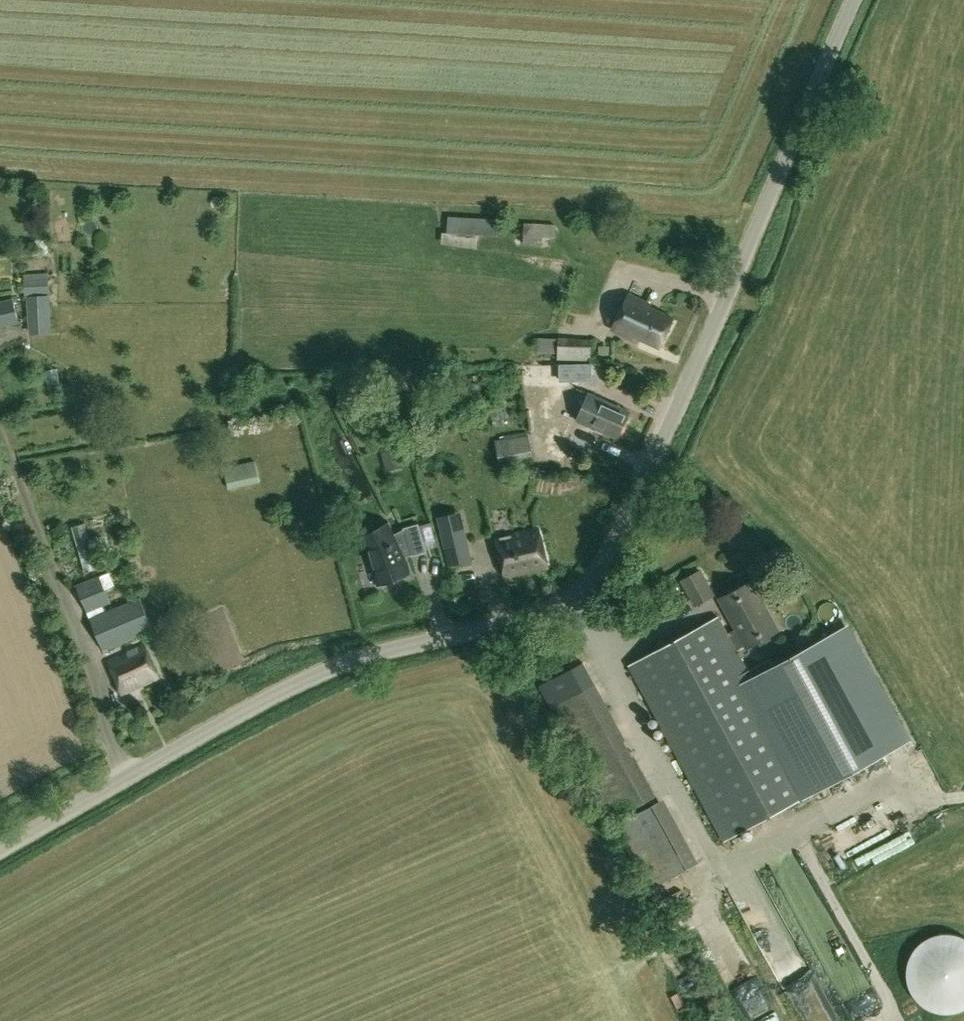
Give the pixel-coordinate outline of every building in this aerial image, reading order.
[(448,234),(498,236),(498,219),(449,216),(448,234)] [(523,245),(542,245),(544,223),(524,222),(523,245)] [(27,296),(50,294),(48,272),(24,274),(24,287),(25,296),(27,296)] [(52,333),(50,294),(27,296),(29,334),(52,333)] [(635,339),(635,337),(659,347),(673,317),(650,307),(652,304),(629,294),(613,329),(635,339)] [(0,302),(0,326),(18,322),(13,299),(0,302)] [(558,353),(558,337),(538,337),(538,353),(558,353)] [(591,337),(558,337),(558,353),(557,360),(591,360),(591,337)] [(532,356),(531,365),(552,365),(552,356),(532,356)] [(591,363),(560,364),(560,380),(592,379),(591,363)] [(629,410),(590,393),(578,421),(617,438),(629,410)] [(510,461),(531,457),(528,435),(506,439),(510,461)] [(380,451),(386,471),(400,467),(394,447),(380,451)] [(224,467),(230,490),(260,482),(255,460),(224,467)] [(461,520),(439,525),(449,567),(471,562),(461,520)] [(404,529),(394,533),(389,522),(387,523),(388,525),(362,538),(367,548),(377,582),(405,574),(400,559),(411,554),(412,556),(427,551),(419,523),(403,528),(404,529)] [(497,537),(505,572),(506,576),(548,567),(539,527),(497,537)] [(79,550),(86,573),(99,569),(93,546),(92,547),(79,550)] [(696,565),(685,571),(695,589),(705,583),(696,565)] [(89,617),(106,610),(104,607),(104,606),(112,603),(106,590),(115,586),(110,572),(76,585),(85,607),(89,617)] [(631,665),(726,840),(907,741),(845,628),(774,666),(769,659),(748,671),(737,651),(743,647),(745,649),(781,629),(769,607),(753,579),(720,598),(725,607),(737,629),(730,633),(721,616),(631,665)] [(114,607),(106,610),(89,617),(89,618),(103,651),(154,629),(145,607),(140,596),(114,607)] [(105,661),(120,695),(158,678),(143,644),(105,661)] [(657,795),(596,683),(551,708),(558,722),(612,820),(657,795)] [(864,771),(873,786),(916,761),(907,746),(864,771)] [(694,863),(660,801),(615,825),(649,887),(694,863)] [(951,1013),(953,1013),(954,1013),(955,1013),(956,1013),(957,1012),(958,1012),(959,1012),(960,1011),(961,1011),(962,1011),(963,1010),(963,937),(962,936),(961,936),(960,935),(959,935),(958,935),(957,934),(956,934),(955,934),(954,934),(953,934),(951,933),(950,933),(949,933),(948,933),(947,933),(946,933),(945,933),(944,933),(942,934),(941,934),(940,934),(939,934),(938,934),(937,935),(936,935),(935,935),(934,936),(933,936),(932,936),(930,937),(929,937),(928,938),(927,938),(926,939),(926,940),(925,940),(924,941),(923,942),(922,942),(921,943),(920,944),(919,945),(918,946),(917,947),(916,948),(916,949),(915,950),(914,951),(914,952),(913,953),(912,954),(912,955),(911,956),(911,957),(910,958),(910,959),(910,960),(909,961),(909,962),(909,963),(908,964),(908,965),(908,966),(908,967),(908,969),(907,970),(907,971),(907,972),(907,973),(907,974),(907,975),(907,976),(907,977),(908,978),(908,979),(908,980),(908,981),(908,983),(909,984),(909,985),(909,986),(910,987),(910,988),(910,989),(911,990),(911,991),(912,992),(912,993),(913,994),(914,995),(914,996),(915,997),(916,998),(916,999),(917,1000),(918,1000),(919,1001),(919,1002),(920,1003),(921,1004),(922,1004),(923,1005),(924,1006),(925,1006),(926,1007),(927,1008),(928,1009),(929,1009),(931,1010),(932,1010),(933,1011),(934,1011),(935,1011),(936,1012),(937,1012),(938,1012),(939,1013),(940,1013),(941,1013),(942,1013),(944,1013),(945,1013),(946,1013),(947,1013),(948,1013),(949,1013),(950,1013),(951,1013)]
